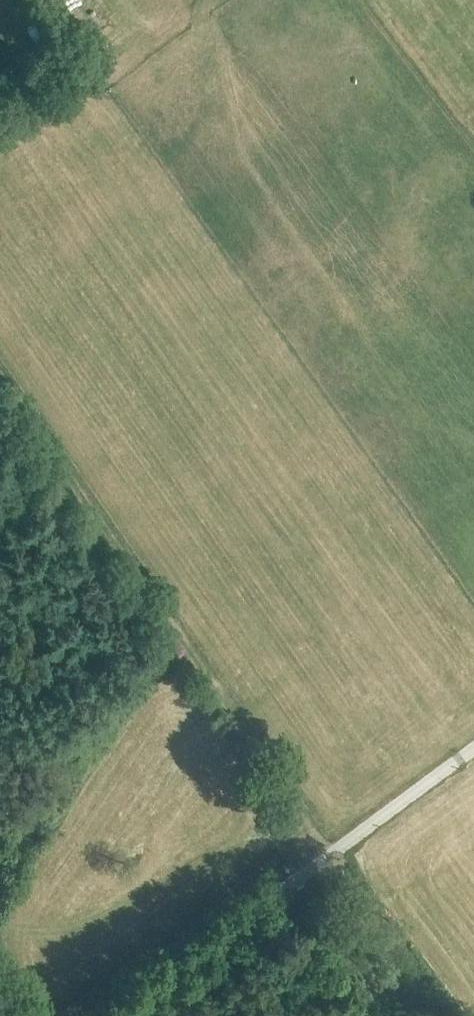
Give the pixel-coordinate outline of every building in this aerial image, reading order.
[(40,1006),(47,1015),(61,1005),(54,996),(40,1006)]
